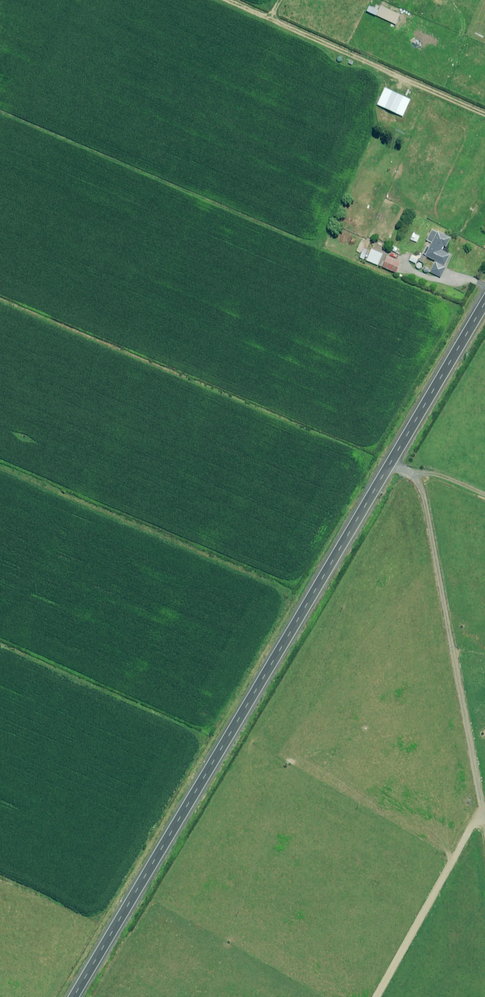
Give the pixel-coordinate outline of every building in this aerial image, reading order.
[(378,9),(369,5),(367,11),(396,24),(400,15),(379,6),(378,9)] [(385,88),(378,104),(403,116),(410,100),(385,88)] [(430,272),(441,277),(451,254),(442,250),(444,245),(447,246),(451,237),(432,229),(430,233),(434,234),(426,255),(436,259),(430,272)] [(383,254),(371,249),(366,260),(378,265),(383,254)] [(401,262),(386,255),(382,266),(396,273),(401,262)]
